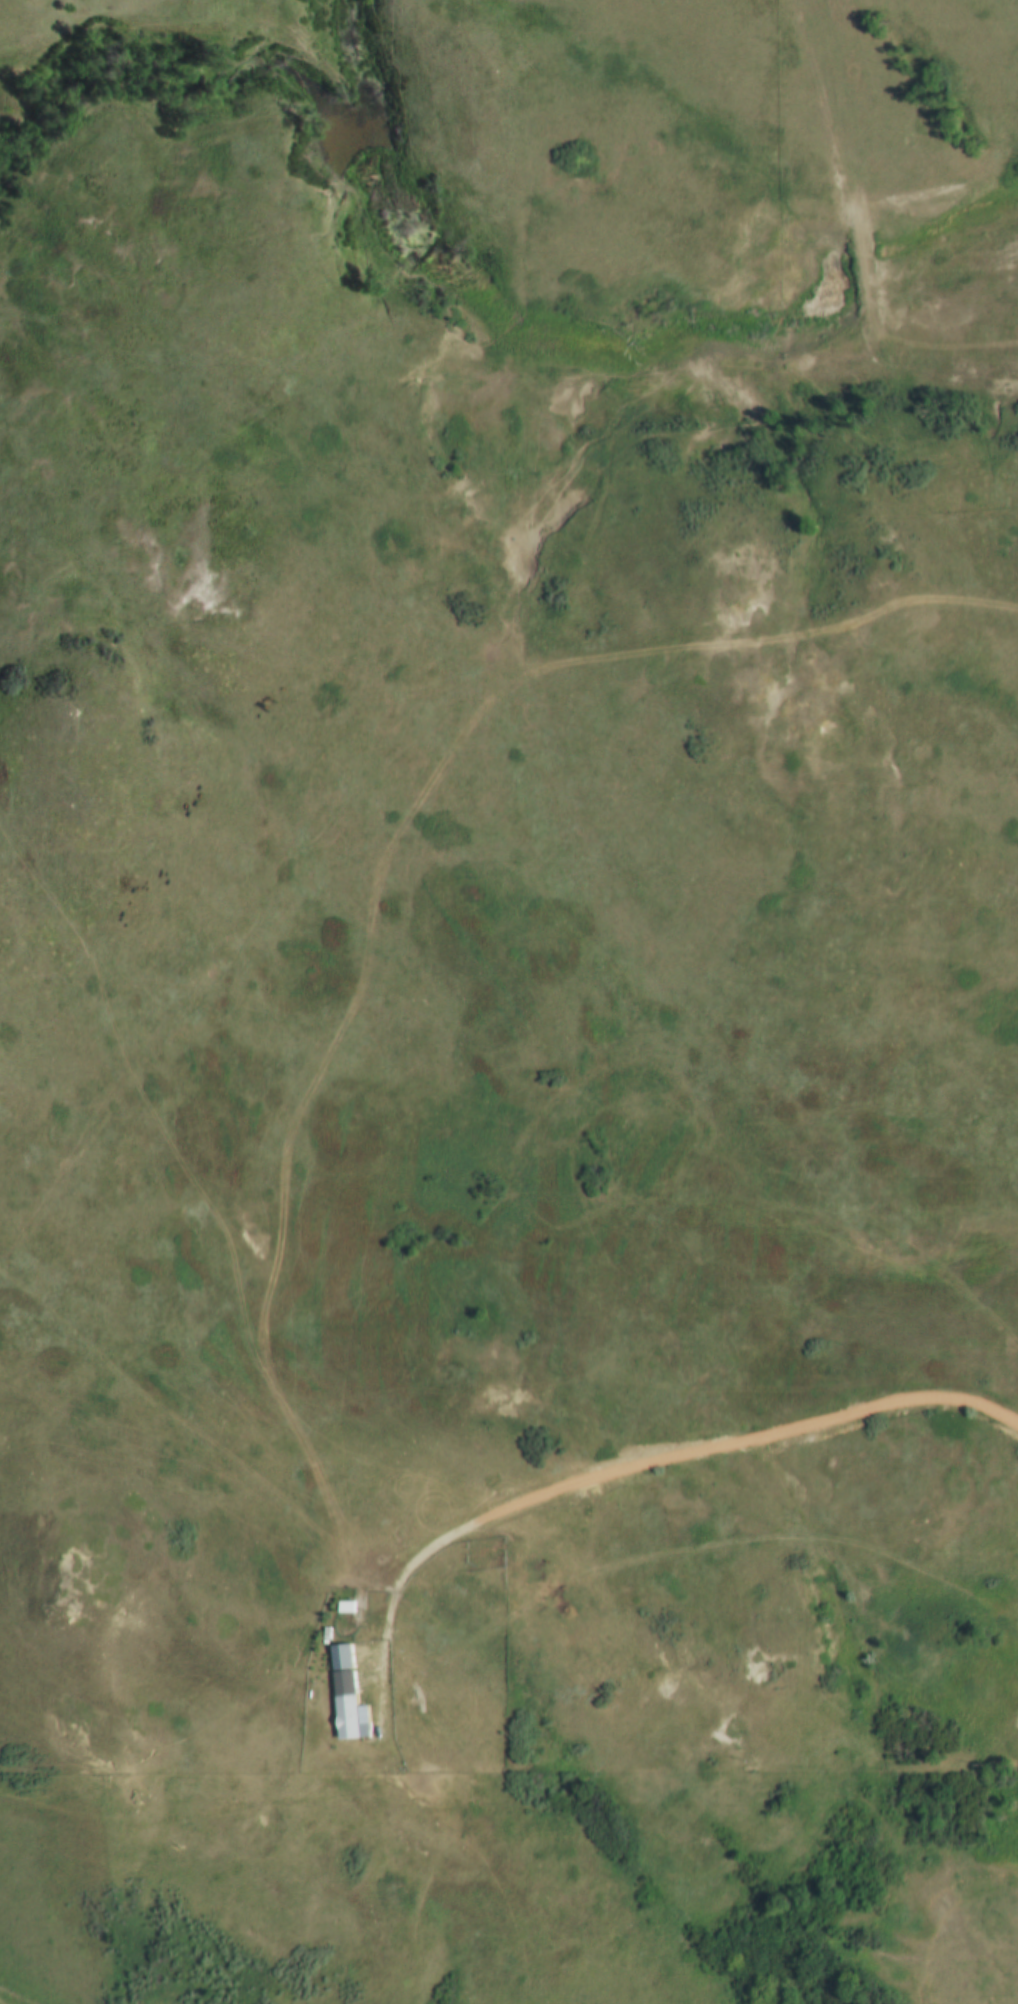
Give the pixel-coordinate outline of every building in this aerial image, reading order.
[(352,1600),(336,1600),(336,1611),(352,1611),(352,1600)] [(330,1665),(344,1665),(344,1646),(330,1646),(330,1665)] [(335,1737),(368,1735),(365,1703),(356,1704),(354,1668),(330,1670),(335,1737)]
